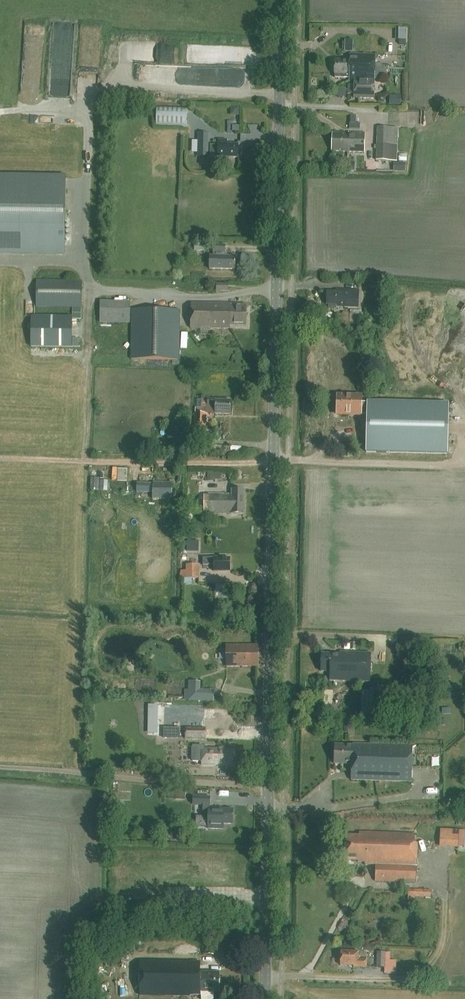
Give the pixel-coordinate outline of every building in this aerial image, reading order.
[(160,47),(160,60),(187,61),(187,47),(160,47)] [(349,81),(354,81),(355,81),(355,79),(375,80),(375,79),(379,79),(380,75),(386,75),(386,69),(382,69),(383,63),(375,63),(376,55),(350,54),(350,61),(335,60),(335,78),(349,78),(349,81)] [(234,72),(234,90),(252,90),(252,72),(234,72)] [(375,81),(375,80),(355,79),(355,81),(354,81),(354,85),(349,85),(349,93),(354,94),(354,98),(374,98),(375,81)] [(156,107),(155,126),(186,126),(186,108),(156,107)] [(420,112),(404,113),(405,126),(421,126),(420,112)] [(378,127),(377,144),(397,145),(398,128),(378,127)] [(349,132),(349,133),(348,152),(364,152),(365,133),(349,132)] [(198,133),(198,135),(193,135),(193,145),(198,145),(198,157),(208,157),(209,133),(198,133)] [(348,152),(349,133),(332,133),(332,151),(348,152)] [(219,139),(218,145),(210,145),(210,157),(238,158),(239,144),(227,144),(227,140),(219,139)] [(397,145),(377,144),(377,160),(397,161),(397,145)] [(64,253),(65,177),(0,176),(0,252),(64,253)] [(236,269),(236,257),(225,256),(226,245),(214,245),(213,256),(209,256),(209,269),(236,269)] [(81,307),(82,282),(37,281),(36,307),(81,307)] [(358,307),(359,291),(337,290),(337,292),(327,292),(327,304),(336,304),(336,306),(358,307)] [(130,323),(130,302),(100,302),(100,322),(130,323)] [(246,326),(246,305),(231,305),(231,304),(191,303),(191,328),(231,329),(231,326),(246,326)] [(350,314),(350,322),(375,322),(375,308),(366,308),(367,315),(363,315),(363,314),(350,314)] [(179,360),(179,310),(132,310),(131,360),(179,360)] [(72,348),(72,316),(32,316),(31,347),(72,348)] [(361,415),(362,402),(362,397),(337,396),(337,398),(336,399),(336,402),(337,403),(337,407),(336,408),(336,411),(337,412),(337,414),(361,415)] [(231,414),(231,401),(216,401),(216,400),(208,399),(208,406),(216,406),(215,414),(231,414)] [(368,403),(362,402),(361,415),(366,415),(367,415),(366,452),(447,454),(448,403),(368,401),(368,403)] [(205,434),(206,413),(206,409),(196,408),(196,413),(195,427),(190,427),(191,413),(184,413),(184,433),(195,434),(205,434)] [(105,470),(92,469),(91,490),(100,491),(100,479),(104,479),(105,470)] [(118,469),(118,481),(127,482),(128,469),(118,469)] [(137,492),(149,493),(153,493),(152,499),(171,500),(172,483),(153,482),(153,484),(137,483),(137,492)] [(211,497),(210,509),(210,514),(232,514),(244,514),(244,490),(232,490),(232,495),(211,494),(211,497)] [(214,565),(214,571),(230,571),(230,556),(221,557),(221,556),(203,556),(203,565),(214,565)] [(199,565),(180,565),(180,579),(184,579),(184,584),(192,584),(192,579),(199,579),(199,565)] [(229,584),(223,583),(222,598),(231,598),(231,594),(229,594),(229,584)] [(258,666),(258,645),(256,645),(226,646),(227,667),(255,666),(258,666)] [(370,682),(371,653),(340,652),(340,654),(322,654),(321,671),(330,672),(330,680),(370,682)] [(204,682),(203,699),(215,699),(216,682),(204,682)] [(183,696),(184,688),(172,688),(172,686),(170,686),(168,687),(173,698),(176,698),(176,696),(183,696)] [(378,719),(380,691),(369,690),(368,718),(378,719)] [(146,709),(145,719),(157,720),(157,710),(146,709)] [(206,729),(186,729),(164,728),(164,738),(185,738),(205,739),(206,729)] [(412,782),(413,746),(353,744),(353,745),(335,745),(334,764),(352,764),(351,780),(412,782)] [(233,766),(233,750),(220,750),(220,749),(202,749),(202,765),(233,766)] [(185,790),(174,790),(174,799),(185,799),(185,790)] [(232,824),(233,812),(228,811),(228,809),(209,808),(208,823),(232,824)] [(440,829),(440,847),(458,848),(458,847),(464,847),(464,831),(440,829)] [(416,883),(418,844),(414,844),(415,834),(359,832),(359,837),(347,836),(346,860),(358,860),(358,862),(365,862),(365,864),(376,865),(375,881),(416,883)] [(431,890),(414,890),(409,889),(408,900),(414,900),(414,896),(431,897),(431,890)] [(331,947),(332,933),(323,932),(322,946),(331,947)] [(213,955),(213,938),(205,938),(205,955),(213,955)] [(341,951),(340,965),(353,966),(353,967),(367,967),(367,959),(359,959),(359,951),(341,951)] [(377,968),(385,968),(389,968),(389,974),(396,974),(397,960),(390,960),(391,953),(385,952),(377,952),(377,968)] [(200,992),(219,992),(219,973),(200,972),(200,962),(140,961),(140,996),(193,996),(193,995),(200,995),(200,992)]
